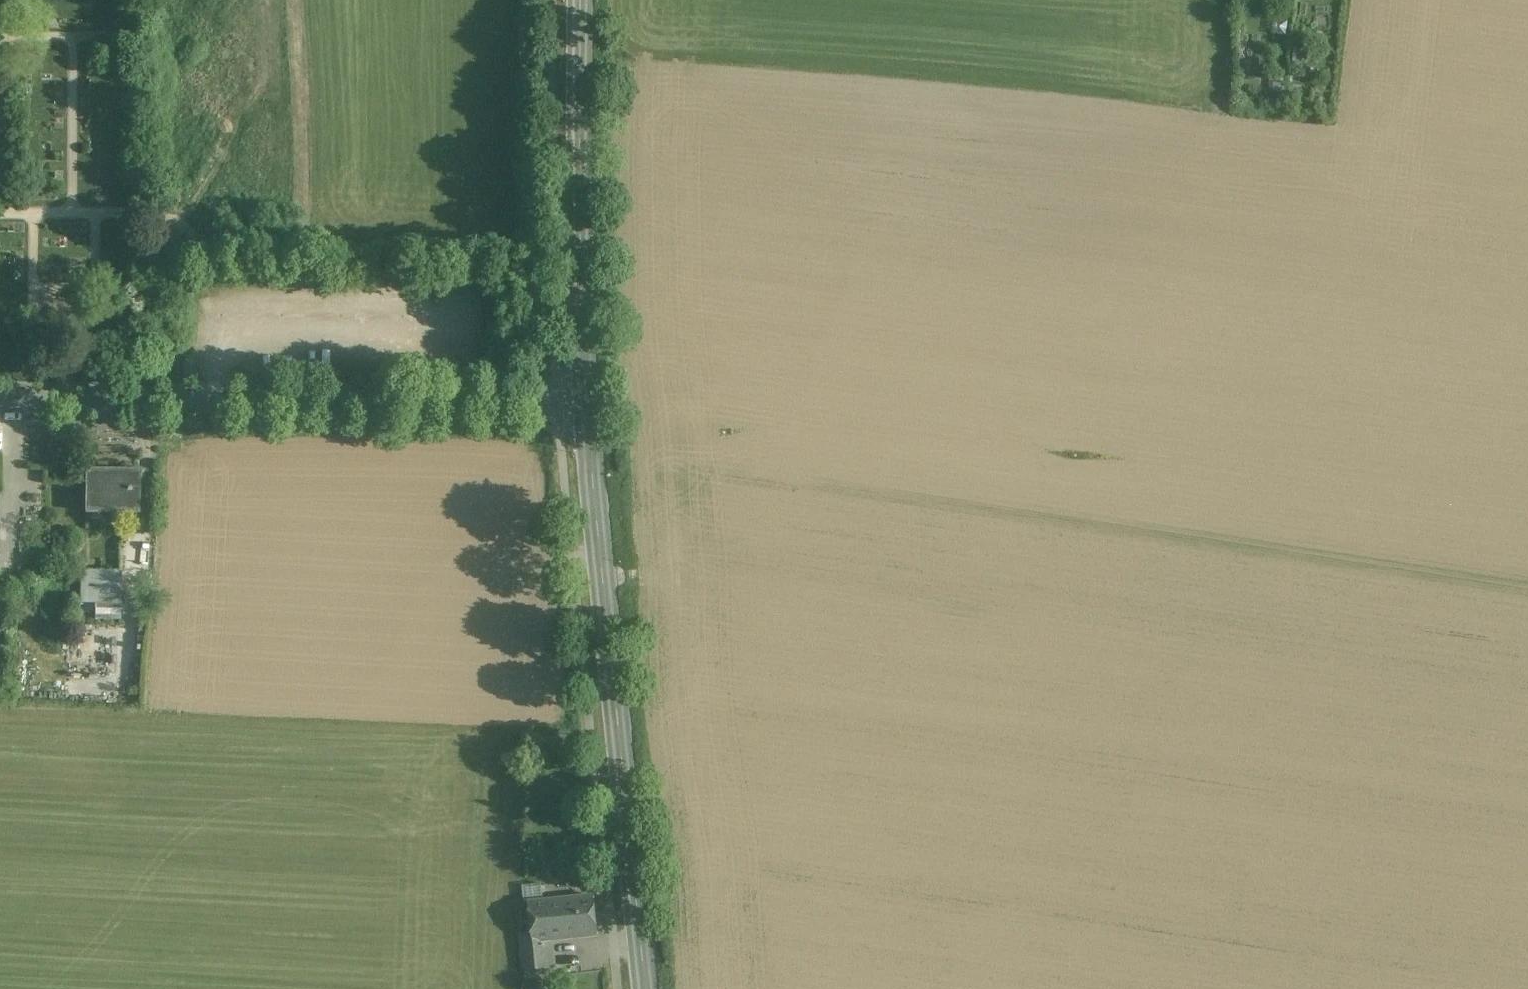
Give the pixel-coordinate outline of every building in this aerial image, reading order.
[(139,470),(87,469),(87,513),(138,514),(139,470)] [(121,571),(82,571),(82,602),(121,603),(121,571)] [(602,934),(596,893),(532,903),(536,933),(524,935),(530,971),(562,966),(558,941),(602,934)]
